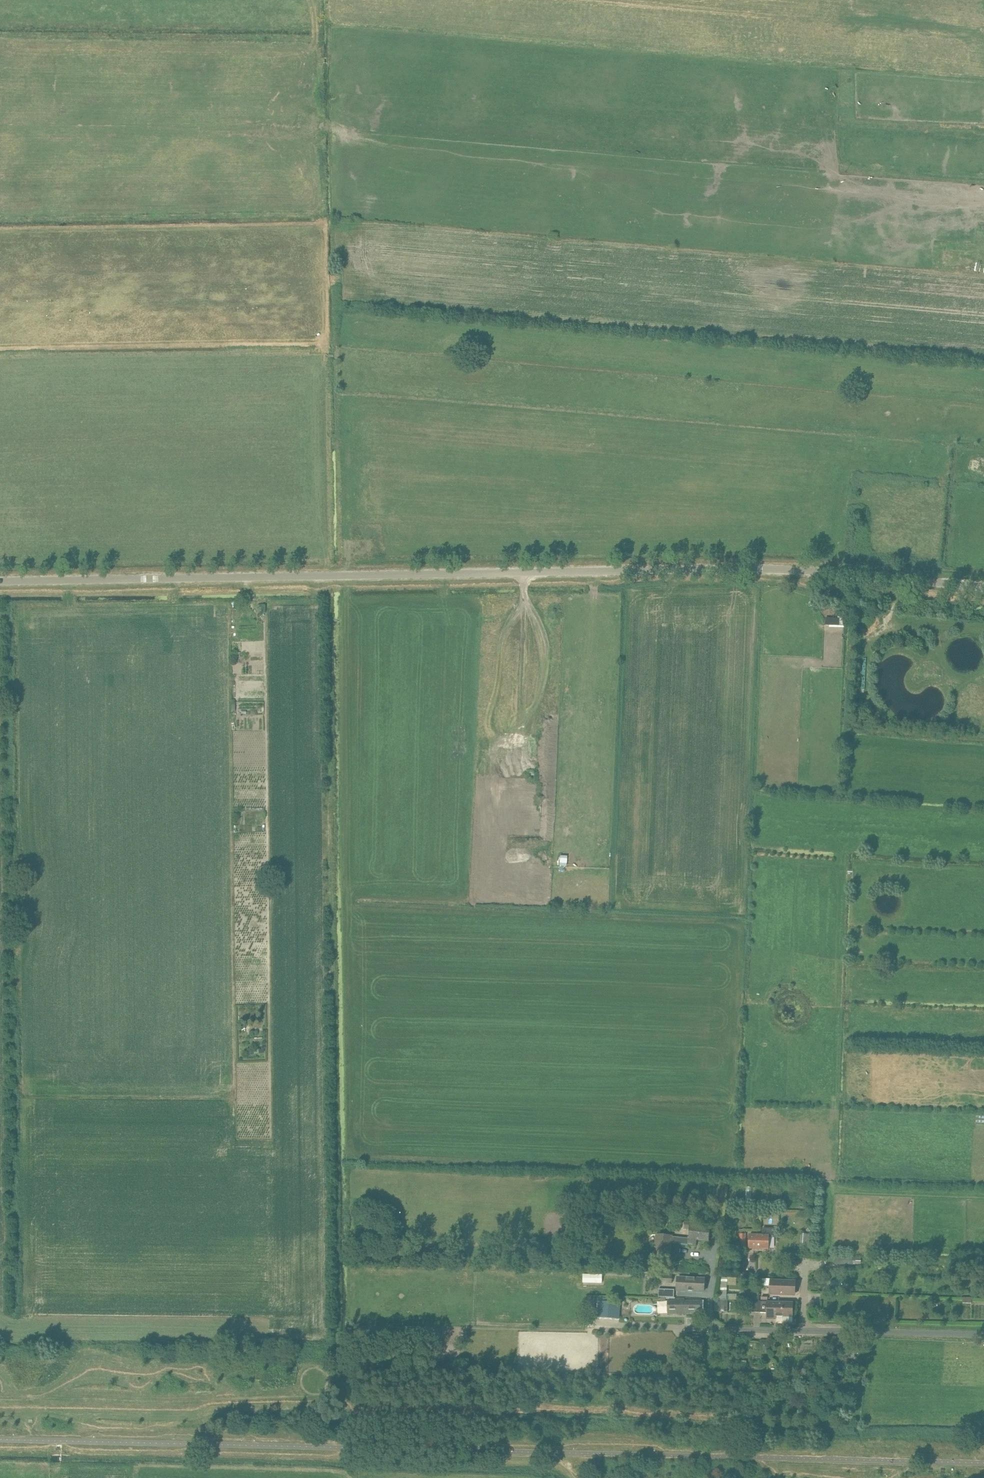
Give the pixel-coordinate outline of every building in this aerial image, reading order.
[(827,616),(827,625),(847,626),(847,617),(827,616)] [(745,1185),(744,1201),(751,1202),(753,1186),(745,1185)] [(710,1228),(700,1227),(693,1226),(694,1223),(685,1222),(684,1229),(690,1229),(689,1238),(672,1237),(672,1236),(657,1234),(654,1259),(670,1260),(672,1244),(688,1245),(689,1242),(693,1242),(693,1246),(696,1246),(697,1239),(709,1241),(710,1228)] [(774,1236),(774,1229),(763,1228),(763,1235),(750,1235),(749,1248),(769,1249),(769,1236),(774,1236)] [(601,1276),(582,1276),(582,1285),(601,1285),(601,1276)] [(718,1276),(718,1299),(727,1300),(727,1296),(727,1286),(727,1277),(718,1276)] [(677,1290),(694,1291),(704,1291),(705,1279),(678,1278),(677,1290)] [(795,1293),(796,1281),(770,1280),(770,1294),(778,1295),(778,1292),(795,1293)] [(743,1299),(743,1301),(759,1301),(759,1293),(744,1293),(743,1299)] [(600,1297),(600,1308),(618,1308),(618,1303),(612,1304),(611,1297),(600,1297)] [(668,1300),(668,1304),(668,1314),(696,1314),(696,1311),(704,1311),(704,1300),(694,1300),(686,1300),(686,1298),(676,1298),(676,1300),(668,1300)] [(736,1300),(736,1307),(747,1307),(747,1309),(747,1312),(760,1312),(767,1313),(767,1316),(793,1317),(793,1303),(768,1302),(768,1301),(759,1301),(743,1301),(740,1301),(736,1300)]
